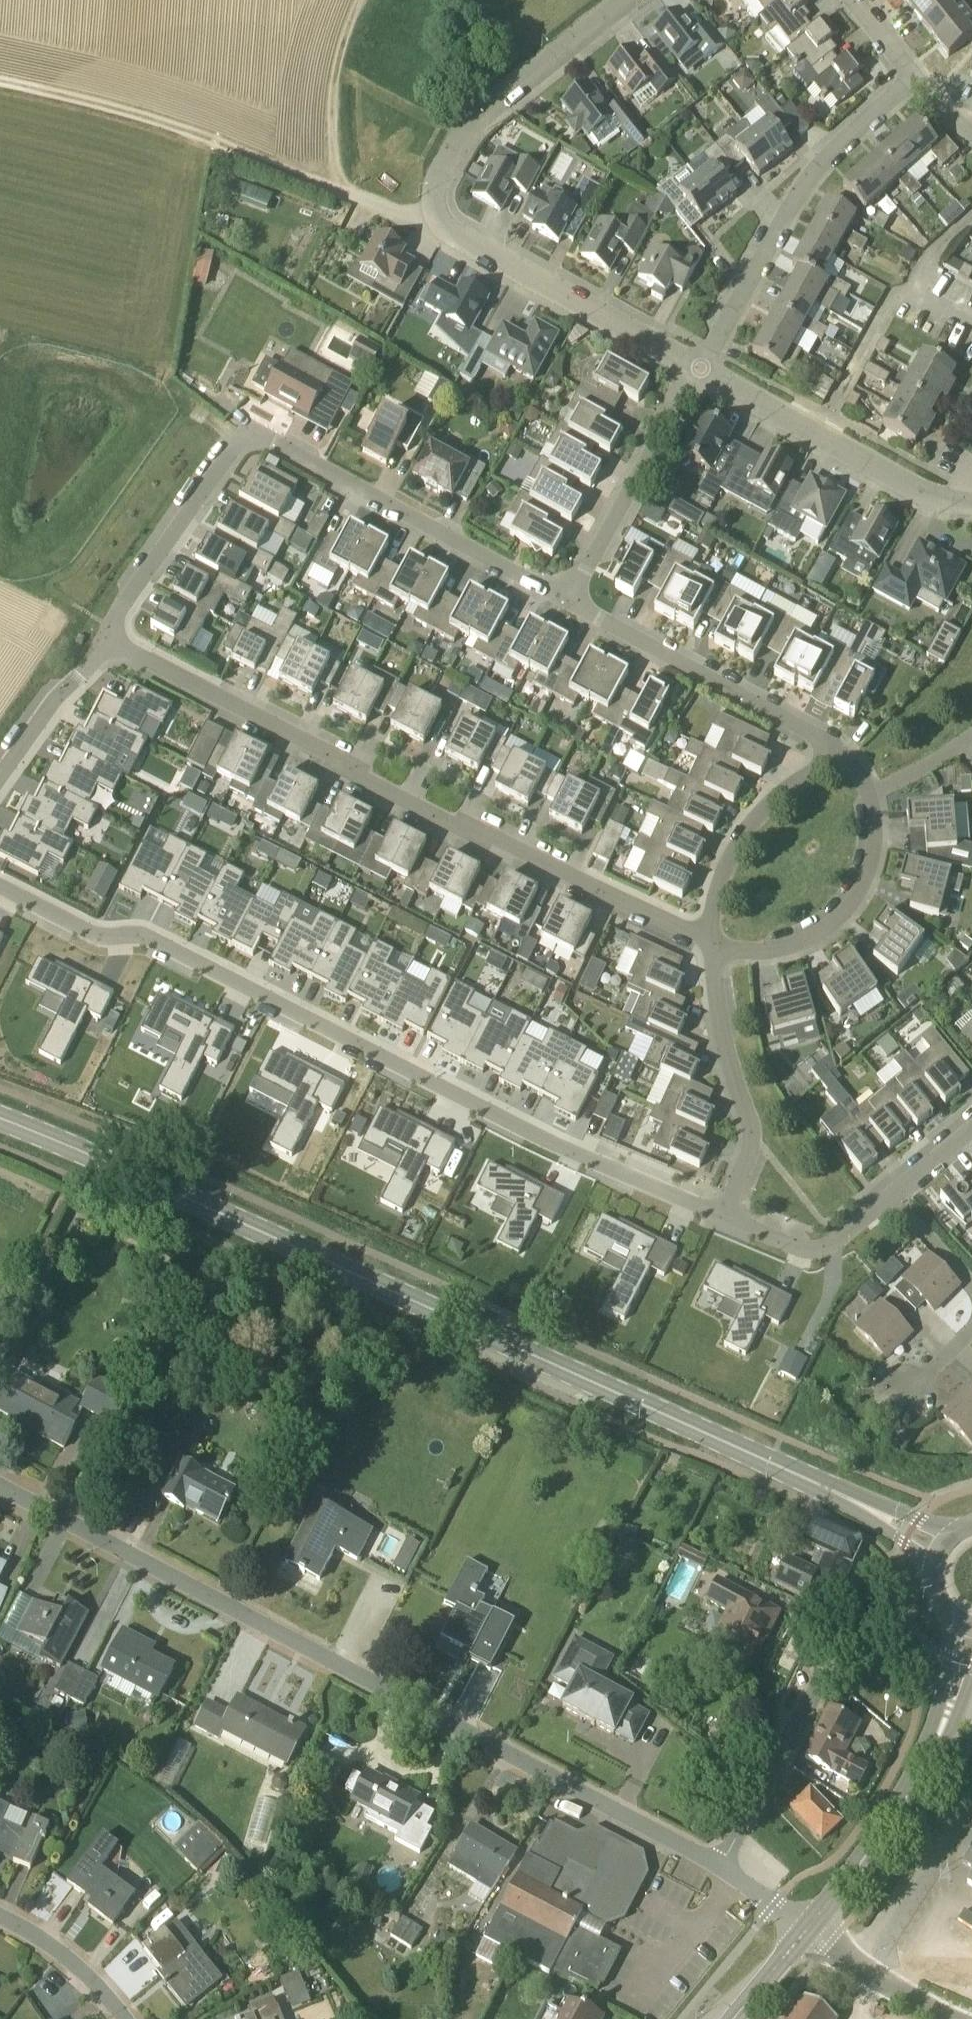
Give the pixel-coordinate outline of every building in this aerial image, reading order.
[(743,1),(742,1),(749,10),(747,11),(755,21),(758,19),(781,0),(743,0),(743,1)] [(813,30),(805,21),(810,17),(803,9),(812,2),(810,0),(781,0),(758,19),(770,35),(766,38),(781,56),(785,52),(813,30)] [(921,0),(903,0),(910,9),(921,0)] [(923,25),(949,4),(945,0),(921,0),(910,9),(914,14),(923,25)] [(932,35),(936,41),(969,14),(964,9),(962,6),(955,12),(949,4),(923,25),(932,35)] [(705,61),(717,51),(719,55),(723,55),(733,69),(739,65),(724,46),(725,45),(708,24),(697,33),(679,11),(655,31),(680,62),(696,49),(705,61)] [(936,41),(949,57),(971,38),(971,34),(968,28),(971,25),(971,19),(969,14),(936,41)] [(840,64),(832,55),(837,51),(830,42),(838,35),(826,20),(813,30),(785,52),(812,87),(840,64)] [(644,61),(633,48),(608,68),(632,98),(648,85),(657,96),(677,81),(655,52),(644,61)] [(838,106),(864,85),(857,76),(865,69),(853,53),(840,64),(812,87),(824,102),(831,97),(838,106)] [(610,111),(588,84),(562,104),(573,118),(565,125),(575,138),(583,131),(588,137),(613,118),(621,128),(638,150),(649,141),(620,103),(610,111)] [(780,112),(779,110),(770,100),(767,96),(755,105),(769,121),(752,134),(776,163),(792,150),(780,134),(791,125),(800,136),(810,128),(790,104),(780,112)] [(932,139),(916,121),(898,138),(919,162),(929,153),(942,168),(958,154),(939,132),(932,139)] [(776,163),(752,134),(743,123),(716,145),(733,167),(735,169),(746,160),(759,177),(776,163)] [(880,154),(909,186),(914,181),(907,173),(919,162),(898,138),(880,154)] [(733,167),(716,145),(704,155),(713,166),(696,179),(719,208),(736,195),(721,176),(733,167)] [(897,181),(905,190),(909,186),(880,154),(861,170),(883,194),(897,181)] [(527,193),(539,171),(517,158),(510,171),(492,161),(473,196),(500,212),(514,186),(527,193)] [(473,166),(468,176),(477,181),(483,171),(473,166)] [(957,184),(966,176),(958,168),(949,176),(957,184)] [(695,180),(686,169),(656,193),(666,199),(676,212),(687,203),(702,222),(719,208),(696,179),(695,180)] [(865,211),(883,194),(861,170),(843,187),(865,211)] [(909,186),(905,190),(913,199),(916,195),(918,194),(922,190),(917,185),(914,181),(909,186)] [(242,196),(240,200),(266,211),(272,196),(246,186),(242,196)] [(553,193),(541,187),(524,218),(536,224),(533,229),(558,243),(580,203),(555,189),(553,193)] [(913,199),(911,200),(919,209),(925,204),(916,195),(913,199)] [(864,249),(867,243),(847,232),(856,216),(828,201),(816,223),(864,249)] [(955,203),(949,209),(957,218),(964,212),(958,206),(955,203)] [(635,255),(656,217),(644,210),(637,206),(632,207),(626,219),(625,218),(619,231),(600,221),(581,256),(609,271),(622,248),(635,255)] [(883,231),(888,221),(879,216),(873,226),(883,231)] [(216,217),(214,231),(227,233),(229,218),(216,217)] [(864,249),(816,223),(804,244),(832,260),(841,243),(861,254),(864,249)] [(394,297),(412,267),(414,263),(401,256),(404,251),(378,236),(361,267),(379,277),(374,286),(394,297)] [(828,284),(821,280),(832,260),(804,244),(792,266),(799,270),(848,296),(851,290),(831,279),(828,284)] [(682,292),(696,267),(703,255),(694,250),(688,251),(687,254),(685,253),(681,254),(676,262),(651,248),(643,265),(646,267),(638,281),(655,290),(652,295),(663,301),(671,286),(682,292)] [(200,250),(192,283),(206,287),(214,254),(200,250)] [(971,276),(971,272),(963,267),(958,276),(969,282),(971,276)] [(848,296),(799,270),(788,291),(816,306),(825,289),(845,301),(848,296)] [(456,292),(438,282),(425,306),(443,316),(442,318),(470,333),(489,298),(461,283),(456,292)] [(824,339),(828,332),(808,321),(816,306),(788,291),(776,312),(824,339)] [(824,339),(776,312),(764,333),(792,348),(801,332),(822,343),(824,339)] [(533,380),(558,336),(535,323),(526,339),(503,326),(494,342),(482,336),(460,377),(473,384),(482,366),(505,379),(511,368),(533,380)] [(792,348),(764,333),(752,354),(790,374),(801,353),(792,348)] [(371,373),(383,351),(361,339),(349,361),(371,373)] [(884,356),(890,345),(882,340),(875,351),(884,356)] [(292,414),(326,432),(328,433),(353,385),(291,352),(283,367),(281,365),(265,395),(294,410),(292,414)] [(950,393),(955,384),(950,382),(955,372),(923,355),(913,372),(950,393)] [(627,371),(607,360),(599,374),(591,369),(579,390),(611,408),(617,397),(618,398),(619,396),(618,396),(620,392),(638,402),(649,383),(639,378),(639,371),(627,371)] [(888,381),(890,377),(868,364),(865,369),(888,381)] [(885,386),(888,381),(865,369),(863,373),(885,386)] [(946,401),(950,393),(913,372),(903,390),(935,408),(941,398),(946,401)] [(828,395),(834,385),(825,380),(819,390),(815,388),(810,397),(823,405),(828,395)] [(442,409),(454,388),(441,381),(429,402),(442,409)] [(605,422),(606,421),(604,420),(611,408),(579,390),(567,412),(576,417),(568,430),(592,443),(610,453),(621,435),(602,424),(604,421),(605,422)] [(930,429),(935,420),(930,418),(935,408),(903,390),(893,408),(930,429)] [(854,410),(860,399),(852,394),(845,405),(854,410)] [(424,422),(399,408),(394,419),(384,414),(379,423),(374,420),(366,435),(371,437),(363,452),(386,465),(397,445),(408,451),(424,422)] [(514,408),(508,418),(519,424),(525,414),(514,408)] [(530,408),(524,419),(532,423),(537,421),(541,415),(530,408)] [(926,437),(930,429),(893,408),(883,426),(915,444),(921,434),(926,437)] [(682,457),(725,481),(732,468),(743,449),(727,441),(731,434),(729,433),(702,418),(682,457)] [(586,454),(592,443),(568,430),(560,425),(548,446),(557,451),(549,464),(573,478),(591,488),(601,469),(583,459),(585,455),(586,456),(587,455),(586,454)] [(511,446),(505,456),(516,462),(521,451),(511,446)] [(468,467),(431,447),(413,479),(427,486),(426,487),(437,493),(438,492),(451,500),(454,495),(467,501),(484,470),(471,462),(468,467)] [(750,505),(758,503),(762,494),(774,500),(792,468),(766,453),(752,479),(732,468),(725,481),(721,489),(750,505)] [(567,489),(573,478),(549,464),(541,460),(529,481),(537,486),(530,499),(553,512),(572,522),(582,504),(564,493),(566,490),(567,490),(567,489)] [(240,501),(279,522),(298,485),(263,467),(250,491),(246,488),(240,501)] [(792,484),(768,528),(774,531),(795,543),(799,535),(818,545),(845,496),(811,478),(804,490),(792,484)] [(496,483),(486,492),(493,500),(503,492),(496,483)] [(547,523),(553,512),(530,499),(522,494),(510,515),(518,520),(510,534),(530,545),(536,555),(542,552),(552,557),(563,538),(545,528),(547,525),(548,525),(548,524),(547,523)] [(697,528),(705,516),(675,499),(668,511),(686,522),(697,528)] [(279,522),(240,501),(228,522),(224,520),(218,532),(257,553),(267,534),(288,545),(296,531),(279,522)] [(878,560),(897,526),(869,511),(854,537),(842,530),(830,553),(852,565),(855,560),(860,550),(877,559),(878,560)] [(315,542),(327,520),(315,514),(303,536),(315,542)] [(368,535),(350,525),(339,546),(328,540),(329,539),(328,538),(313,566),(335,578),(340,568),(349,573),(370,535),(369,534),(368,535)] [(768,528),(763,539),(768,542),(774,531),(768,528)] [(257,553),(218,532),(206,553),(203,551),(196,564),(235,584),(245,566),(266,577),(274,562),(257,553)] [(374,599),(388,573),(377,567),(389,545),(370,535),(349,573),(350,574),(350,573),(359,577),(353,588),(374,599)] [(669,540),(663,552),(670,556),(672,552),(677,544),(669,540)] [(946,561),(935,555),(937,552),(919,543),(901,577),(886,569),(874,591),(909,611),(916,599),(921,589),(944,602),(946,603),(965,568),(947,558),(946,561)] [(663,552),(649,545),(644,555),(634,550),(614,587),(634,598),(645,577),(656,583),(670,556),(663,552)] [(674,620),(701,569),(693,564),(672,552),(670,556),(656,583),(666,588),(655,609),(674,620)] [(428,567),(410,558),(399,578),(388,573),(374,599),(395,610),(400,600),(409,605),(430,567),(429,566),(428,567)] [(235,584),(196,564),(185,585),(181,583),(174,595),(210,614),(213,616),(223,597),(244,608),(252,593),(235,584)] [(274,564),(268,576),(284,585),(290,573),(274,564)] [(434,631),(448,605),(437,599),(449,577),(436,570),(430,567),(409,605),(410,606),(410,605),(419,609),(413,620),(434,631)] [(730,588),(709,577),(711,574),(701,569),(674,620),(694,630),(705,609),(716,615),(730,588)] [(755,614),(745,609),(751,600),(730,588),(716,615),(726,621),(715,642),(734,652),(755,614)] [(489,600),(470,590),(459,610),(448,605),(434,631),(455,642),(460,632),(469,637),(489,600)] [(191,649),(210,614),(174,595),(162,618),(158,616),(151,628),(191,649)] [(319,597),(316,604),(328,610),(334,598),(327,595),(319,597)] [(494,663),(508,637),(497,631),(508,610),(489,600),(469,637),(478,642),(473,652),(494,663)] [(815,646),(806,641),(817,619),(797,608),(790,621),(776,647),(786,653),(775,674),(794,684),(815,646)] [(287,639),(298,618),(282,610),(272,631),(252,621),(246,633),(235,655),(231,661),(244,668),(246,663),(269,675),(276,661),(287,639)] [(790,621),(769,610),(764,619),(755,614),(734,652),(753,662),(765,642),(776,647),(790,621)] [(361,626),(373,632),(379,620),(367,614),(361,626)] [(549,632),(530,622),(518,643),(508,637),(494,663),(515,674),(520,664),(529,669),(549,632)] [(866,623),(855,644),(866,649),(868,646),(882,643),(886,634),(866,623)] [(235,628),(223,649),(235,655),(246,633),(235,628)] [(362,631),(356,641),(366,646),(372,636),(362,631)] [(549,631),(529,670),(530,669),(538,674),(533,684),(554,695),(568,669),(557,663),(568,642),(549,631)] [(287,639),(276,661),(287,666),(279,680),(296,689),(314,653),(287,639)] [(935,643),(928,655),(944,664),(956,644),(948,640),(935,643)] [(412,641),(406,652),(417,658),(423,647),(412,641)] [(794,684),(793,685),(794,686),(795,684),(813,695),(824,674),(835,680),(849,653),(829,642),(824,651),(815,646),(794,684)] [(427,649),(422,660),(432,665),(438,654),(427,649)] [(314,653),(296,689),(312,697),(319,683),(330,688),(341,667),(314,653)] [(846,685),(834,707),(835,708),(849,715),(850,714),(854,717),(868,691),(871,693),(875,692),(883,678),(881,670),(870,664),(861,659),(857,657),(852,654),(850,653),(849,653),(835,680),(846,685)] [(568,669),(554,695),(574,707),(579,697),(589,702),(609,664),(609,663),(608,664),(589,654),(578,675),(568,669)] [(609,664),(589,702),(589,703),(590,702),(598,706),(593,716),(613,728),(628,701),(617,695),(628,674),(609,664)] [(368,680),(350,716),(366,724),(373,711),(384,716),(388,709),(399,687),(401,683),(374,670),(368,680)] [(352,672),(333,708),(350,716),(368,680),(352,672)] [(453,683),(446,694),(458,700),(464,689),(453,683)] [(614,728),(600,754),(610,759),(616,749),(613,747),(621,732),(632,738),(631,739),(630,742),(646,751),(649,745),(656,732),(652,730),(663,707),(669,697),(665,694),(665,693),(650,685),(642,700),(638,707),(628,701),(613,728),(614,728)] [(104,694),(94,714),(138,737),(148,718),(163,726),(173,707),(132,686),(123,704),(104,694)] [(399,687),(388,709),(398,714),(391,728),(407,737),(426,701),(399,687)] [(426,701),(407,737),(424,745),(442,709),(426,701)] [(79,728),(69,748),(114,771),(123,753),(138,761),(143,750),(148,741),(138,737),(94,714),(85,731),(79,728)] [(718,716),(712,728),(725,734),(716,753),(715,755),(742,767),(761,776),(769,761),(769,759),(762,756),(770,739),(717,714),(717,715),(718,716)] [(463,720),(445,756),(461,764),(479,728),(463,720)] [(201,737),(188,760),(205,769),(218,745),(224,733),(207,724),(201,737)] [(479,728),(461,764),(478,772),(485,759),(495,764),(503,748),(506,742),(479,728)] [(577,728),(571,738),(582,744),(587,733),(577,728)] [(669,731),(664,742),(674,747),(679,736),(669,731)] [(217,773),(217,774),(233,782),(252,747),(235,738),(228,752),(217,773)] [(691,741),(684,755),(697,761),(688,780),(688,782),(721,797),(734,803),(741,787),(742,786),(734,783),(742,767),(715,755),(716,753),(691,741)] [(233,782),(230,790),(245,798),(257,804),(268,782),(272,775),(261,769),(268,755),(252,747),(233,782)] [(54,763),(44,783),(88,806),(98,788),(113,795),(123,776),(114,771),(69,748),(60,766),(54,763)] [(495,764),(492,771),(502,777),(495,790),(512,799),(530,762),(506,749),(503,748),(495,764)] [(530,762),(512,799),(528,807),(535,793),(546,799),(558,775),(556,775),(530,762)] [(664,769),(658,782),(664,785),(670,772),(664,769)] [(688,780),(670,772),(664,785),(677,791),(668,810),(667,812),(704,829),(713,833),(720,817),(721,816),(713,813),(721,797),(688,782),(688,780)] [(257,804),(253,811),(264,817),(280,825),(284,817),(302,781),(286,773),(278,787),(268,782),(257,804)] [(558,775),(546,799),(556,804),(549,818),(566,826),(585,789),(558,775)] [(962,793),(971,792),(970,778),(961,779),(962,793)] [(585,789),(566,826),(582,835),(589,821),(600,826),(616,794),(589,780),(588,784),(585,789)] [(302,781),(284,817),(300,825),(311,831),(322,809),(311,804),(318,790),(302,781)] [(29,797),(19,817),(64,840),(72,824),(73,822),(88,830),(93,822),(98,811),(88,806),(44,783),(35,800),(29,797)] [(942,790),(923,801),(923,807),(907,808),(909,831),(926,829),(926,837),(927,858),(927,860),(970,871),(971,870),(969,870),(971,860),(971,851),(961,848),(957,848),(953,806),(954,806),(954,804),(944,805),(942,790)] [(188,795),(182,807),(201,816),(207,805),(188,795)] [(307,838),(306,841),(316,846),(318,844),(322,836),(338,845),(356,809),(340,801),(333,814),(322,809),(311,831),(307,838)] [(653,803),(646,817),(659,823),(650,842),(650,843),(690,862),(696,865),(703,849),(704,848),(696,844),(704,829),(667,812),(668,810),(653,803)] [(356,809),(338,845),(354,853),(365,858),(375,837),(365,831),(372,817),(356,809)] [(0,841),(0,856),(39,876),(39,875),(48,857),(61,863),(64,864),(69,854),(74,845),(64,840),(19,817),(10,835),(4,832),(0,841)] [(609,822),(593,856),(609,864),(625,830),(609,822)] [(365,858),(359,869),(370,874),(376,864),(392,872),(410,836),(394,828),(386,842),(375,837),(365,858)] [(410,836),(392,872),(408,880),(403,889),(407,891),(414,895),(415,893),(430,864),(419,859),(426,845),(410,836)] [(639,837),(633,850),(646,856),(636,877),(682,898),(690,883),(690,881),(683,878),(690,862),(650,843),(650,842),(639,837)] [(143,843),(120,888),(141,899),(144,893),(160,902),(188,847),(170,838),(162,853),(143,843)] [(188,847),(160,902),(178,911),(175,916),(196,927),(199,921),(218,882),(199,872),(207,857),(188,847)] [(274,863),(274,864),(284,869),(290,857),(282,853),(280,852),(274,863)] [(430,864),(415,893),(426,898),(430,891),(446,899),(464,864),(448,855),(440,869),(430,864)] [(951,876),(951,875),(906,862),(900,884),(916,888),(910,910),(939,918),(950,876),(951,876)] [(99,864),(95,873),(113,882),(118,873),(99,864)] [(464,864),(446,899),(462,908),(473,913),(477,906),(484,892),(473,886),(480,872),(464,864)] [(218,882),(199,921),(215,930),(212,935),(233,946),(256,901),(237,891),(245,876),(226,867),(218,882)] [(318,874),(312,885),(325,892),(331,881),(318,874)] [(484,892),(477,906),(503,920),(522,884),(505,876),(500,886),(489,881),(484,892)] [(522,884),(503,920),(519,928),(516,934),(527,940),(528,939),(541,912),(531,906),(538,892),(522,884)] [(356,892),(350,904),(365,912),(371,900),(356,892)] [(256,901),(233,946),(253,956),(263,937),(277,944),(279,945),(293,920),(301,905),(282,895),(274,910),(256,901)] [(559,903),(541,939),(557,947),(576,912),(559,903)] [(393,910),(387,921),(400,927),(405,917),(393,910)] [(576,912),(557,947),(584,961),(595,939),(585,934),(592,920),(576,912)] [(924,941),(925,940),(886,912),(873,930),(886,940),(873,958),(897,976),(923,940),(924,941)] [(279,945),(269,964),(290,975),(293,970),(310,978),(338,924),(319,914),(312,929),(293,920),(279,945)] [(338,924),(310,978),(327,987),(325,993),(334,997),(346,1003),(349,998),(368,958),(349,949),(357,933),(338,924)] [(631,939),(625,951),(638,957),(629,978),(633,980),(634,978),(676,997),(683,982),(676,978),(683,962),(631,937),(630,938),(631,939)] [(958,944),(967,952),(971,946),(971,944),(964,937),(958,944)] [(527,940),(518,959),(528,964),(538,944),(528,939),(527,940)] [(368,958),(349,998),(365,1006),(362,1012),(382,1022),(405,977),(387,968),(394,953),(376,943),(368,958)] [(876,992),(877,992),(851,953),(832,965),(841,979),(823,992),(840,1016),(876,992)] [(31,974),(26,983),(65,1003),(56,1019),(47,1038),(40,1051),(61,1062),(68,1049),(87,1012),(101,1019),(114,993),(113,992),(110,996),(78,980),(80,977),(59,966),(58,969),(39,959),(31,974)] [(592,961),(586,974),(600,981),(607,967),(592,961)] [(549,963),(545,973),(554,978),(557,972),(556,966),(549,963)] [(405,977),(382,1022),(403,1033),(406,1027),(423,1036),(432,1020),(451,982),(432,972),(424,987),(405,977)] [(633,980),(628,992),(641,998),(631,1018),(646,1025),(647,1023),(678,1038),(685,1024),(686,1023),(678,1019),(686,1002),(676,997),(634,978),(633,980)] [(816,1024),(803,978),(781,984),(786,1000),(764,1006),(772,1035),(814,1023),(814,1024),(816,1024)] [(958,994),(965,988),(957,979),(950,984),(958,994)] [(436,1021),(428,1038),(445,1047),(442,1053),(463,1063),(486,1018),(467,1009),(475,994),(455,984),(436,1021)] [(952,999),(958,994),(950,984),(944,990),(952,999)] [(896,999),(905,1010),(923,996),(914,985),(896,999)] [(152,1011),(147,1020),(186,1040),(177,1056),(168,1075),(161,1088),(182,1099),(189,1086),(208,1049),(222,1056),(235,1030),(233,1029),(231,1033),(199,1017),(201,1014),(180,1003),(179,1006),(160,996),(152,1011)] [(921,1009),(913,1016),(921,1026),(929,1019),(921,1009)] [(486,1018),(463,1063),(483,1074),(486,1068),(502,1076),(523,1037),(531,1022),(512,1013),(504,1028),(486,1018)] [(631,1018),(626,1030),(637,1035),(641,1036),(654,1043),(644,1064),(661,1071),(674,1077),(674,1076),(691,1084),(698,1069),(698,1068),(691,1064),(699,1047),(678,1038),(647,1023),(646,1025),(631,1018)] [(962,1036),(971,1048),(971,1028),(962,1036)] [(945,1105),(959,1094),(960,1093),(955,1086),(969,1075),(932,1030),(931,1031),(932,1031),(921,1040),(930,1051),(913,1066),(940,1098),(945,1105)] [(502,1076),(499,1082),(520,1092),(523,1087),(540,1096),(568,1041),(549,1032),(541,1047),(523,1037),(502,1076)] [(888,1036),(877,1045),(888,1059),(899,1049),(888,1036)] [(568,1041),(540,1096),(554,1103),(558,1104),(555,1110),(566,1116),(576,1121),(599,1076),(579,1066),(587,1051),(568,1041)] [(834,1051),(841,1061),(851,1053),(843,1044),(834,1051)] [(610,1050),(607,1055),(610,1062),(614,1065),(620,1055),(610,1050)] [(263,1068),(259,1077),(297,1097),(289,1113),(279,1132),(272,1145),(294,1156),(300,1143),(319,1106),(333,1113),(346,1087),(345,1086),(343,1090),(310,1074),(312,1071),(291,1060),(290,1063),(271,1053),(263,1068)] [(918,1128),(931,1116),(932,1116),(927,1109),(940,1098),(913,1066),(905,1053),(893,1063),(903,1074),(885,1088),(912,1121),(918,1128)] [(830,1074),(835,1070),(836,1069),(832,1054),(831,1055),(812,1072),(820,1082),(830,1074)] [(835,1070),(830,1074),(837,1083),(842,1079),(835,1070)] [(828,1092),(838,1085),(837,1083),(830,1074),(820,1082),(828,1092)] [(674,1077),(659,1109),(706,1130),(713,1114),(706,1111),(713,1094),(691,1084),(674,1076),(674,1077)] [(890,1150),(903,1139),(904,1138),(899,1132),(912,1121),(885,1088),(858,1112),(884,1144),(890,1150)] [(604,1095),(594,1117),(606,1123),(616,1100),(604,1095)] [(862,1173),(875,1162),(876,1161),(871,1155),(884,1144),(858,1112),(848,1100),(838,1108),(847,1119),(829,1134),(862,1173)] [(656,1107),(650,1121),(663,1127),(653,1147),(700,1168),(707,1151),(700,1148),(708,1131),(706,1130),(659,1109),(656,1107)] [(373,1124),(369,1134),(407,1153),(399,1169),(389,1189),(382,1202),(404,1212),(410,1200),(429,1162),(443,1169),(456,1143),(455,1142),(452,1147),(420,1130),(422,1127),(401,1117),(400,1119),(381,1110),(373,1124)] [(548,1227),(555,1230),(562,1233),(573,1211),(538,1195),(540,1192),(519,1182),(517,1185),(498,1176),(486,1200),(525,1218),(508,1254),(530,1265),(548,1227)] [(970,1188),(971,1189),(967,1193),(963,1191),(959,1192),(954,1186),(940,1197),(947,1206),(944,1208),(942,1206),(941,1207),(966,1231),(967,1230),(963,1226),(971,1219),(971,1220),(971,1187),(970,1188)] [(593,1260),(610,1226),(593,1260),(612,1270),(616,1262),(634,1271),(615,1311),(636,1321),(658,1275),(672,1282),(684,1256),(683,1255),(681,1259),(646,1243),(648,1240),(629,1231),(628,1234),(608,1225),(592,1260),(593,1260)] [(934,1311),(959,1286),(929,1256),(904,1280),(934,1311)] [(876,1277),(886,1288),(896,1278),(885,1268),(876,1277)] [(774,1324),(780,1327),(788,1331),(798,1308),(764,1292),(765,1289),(744,1280),(743,1282),(724,1273),(712,1297),(751,1316),(734,1352),(756,1362),(774,1324)] [(871,1280),(857,1294),(870,1308),(884,1293),(871,1280)] [(886,1358),(911,1334),(881,1303),(856,1328),(886,1358)] [(21,1351),(4,1342),(0,1350),(0,1369),(9,1374),(21,1351)] [(790,1352),(779,1373),(795,1381),(806,1360),(790,1352)] [(41,1387),(13,1372),(0,1397),(0,1411),(25,1425),(29,1419),(46,1428),(42,1436),(64,1448),(77,1424),(70,1420),(79,1403),(43,1384),(41,1387)] [(107,1384),(101,1394),(92,1412),(114,1424),(129,1396),(107,1384)] [(968,1391),(944,1416),(971,1444),(971,1395),(968,1391)] [(218,1522),(234,1492),(201,1475),(202,1474),(181,1463),(163,1498),(184,1509),(186,1505),(218,1522)] [(357,1560),(372,1532),(317,1503),(286,1562),(320,1580),(336,1548),(357,1560)] [(858,1540),(817,1521),(806,1546),(817,1551),(809,1568),(844,1584),(861,1547),(861,1546),(859,1540),(858,1540)] [(681,1545),(676,1556),(703,1568),(708,1557),(681,1545)] [(836,1599),(844,1584),(809,1568),(787,1558),(775,1584),(806,1599),(811,1588),(836,1599)] [(493,1626),(475,1617),(484,1599),(474,1594),(487,1570),(467,1560),(444,1604),(455,1610),(438,1642),(491,1670),(515,1623),(499,1615),(493,1626)] [(771,1629),(779,1612),(718,1581),(707,1600),(727,1610),(700,1662),(722,1673),(731,1655),(747,1663),(766,1626),(771,1629)] [(68,1606),(57,1601),(52,1610),(34,1601),(18,1633),(46,1648),(42,1657),(41,1658),(60,1668),(89,1614),(69,1603),(68,1606)] [(158,1699),(174,1668),(144,1653),(148,1645),(130,1636),(123,1632),(103,1671),(158,1699)] [(581,1718),(580,1719),(595,1727),(595,1725),(615,1735),(615,1734),(633,1743),(648,1716),(630,1706),(632,1702),(598,1685),(612,1658),(575,1639),(554,1678),(572,1688),(562,1708),(581,1718)] [(56,1691),(70,1699),(84,1672),(70,1664),(56,1691)] [(84,1706),(99,1679),(84,1672),(70,1699),(84,1706)] [(289,1724),(238,1698),(229,1714),(208,1703),(196,1726),(218,1738),(222,1730),(286,1764),(305,1730),(295,1725),(295,1724),(290,1722),(289,1724)] [(858,1786),(868,1767),(840,1752),(856,1722),(831,1709),(805,1758),(858,1786)] [(397,1840),(420,1852),(432,1830),(427,1827),(434,1813),(416,1804),(419,1798),(392,1784),(391,1786),(367,1774),(364,1779),(354,1773),(346,1790),(356,1795),(353,1800),(371,1809),(367,1817),(400,1835),(397,1840)] [(822,1841),(841,1822),(811,1790),(791,1809),(822,1841)] [(3,1822),(9,1808),(9,1807),(0,1803),(0,1849),(16,1856),(14,1862),(31,1870),(50,1825),(34,1818),(27,1833),(3,1822)] [(198,1871),(224,1844),(196,1817),(191,1822),(195,1827),(174,1848),(198,1871)] [(577,1838),(554,1825),(550,1823),(539,1845),(536,1843),(529,1857),(528,1856),(476,1955),(505,1970),(514,1954),(551,1974),(597,1989),(616,1952),(574,1930),(583,1913),(604,1924),(622,1917),(645,1874),(640,1855),(595,1831),(577,1838)] [(493,1891),(516,1852),(472,1826),(448,1865),(477,1882),(470,1895),(484,1904),(492,1891),(493,1891)] [(113,1926),(136,1896),(134,1894),(135,1893),(117,1879),(121,1850),(118,1847),(119,1846),(105,1836),(68,1883),(93,1902),(89,1907),(113,1926)] [(963,1863),(971,1868),(971,1848),(963,1863)] [(411,1947),(422,1930),(403,1918),(392,1935),(411,1947)] [(183,1954),(165,1931),(142,1949),(168,1981),(165,1984),(182,2005),(215,1979),(190,1949),(183,1954)] [(805,1998),(790,2018),(836,2018),(805,1998)] [(274,2000),(275,2000),(275,1999),(250,2009),(253,2017),(246,2018),(282,2018),(278,2007),(277,2007),(274,2000)] [(605,2017),(584,2006),(582,2009),(565,2000),(559,2013),(546,2006),(539,2018),(604,2018),(605,2017)]
